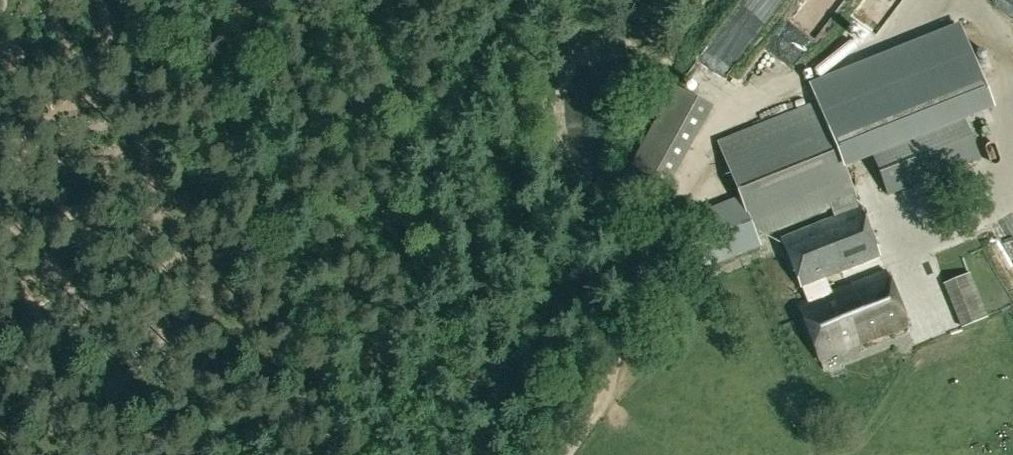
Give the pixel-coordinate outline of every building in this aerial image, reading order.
[(817,30),(839,42),(848,25),(827,13),(817,30)] [(812,84),(820,103),(844,163),(871,152),(962,115),(975,109),(943,30),(812,84)] [(811,35),(806,46),(822,54),(827,43),(811,35)] [(665,193),(667,190),(712,106),(673,85),(612,198),(631,208),(645,183),(665,193)] [(820,103),(720,143),(741,196),(680,220),(700,271),(761,247),(757,237),(856,195),(820,103)] [(980,159),(962,115),(871,152),(889,196),(980,159)] [(827,277),(881,257),(860,208),(782,239),(807,302),(798,306),(820,360),(908,325),(887,273),(833,292),(827,277)] [(989,318),(971,273),(945,284),(962,328),(989,318)]
